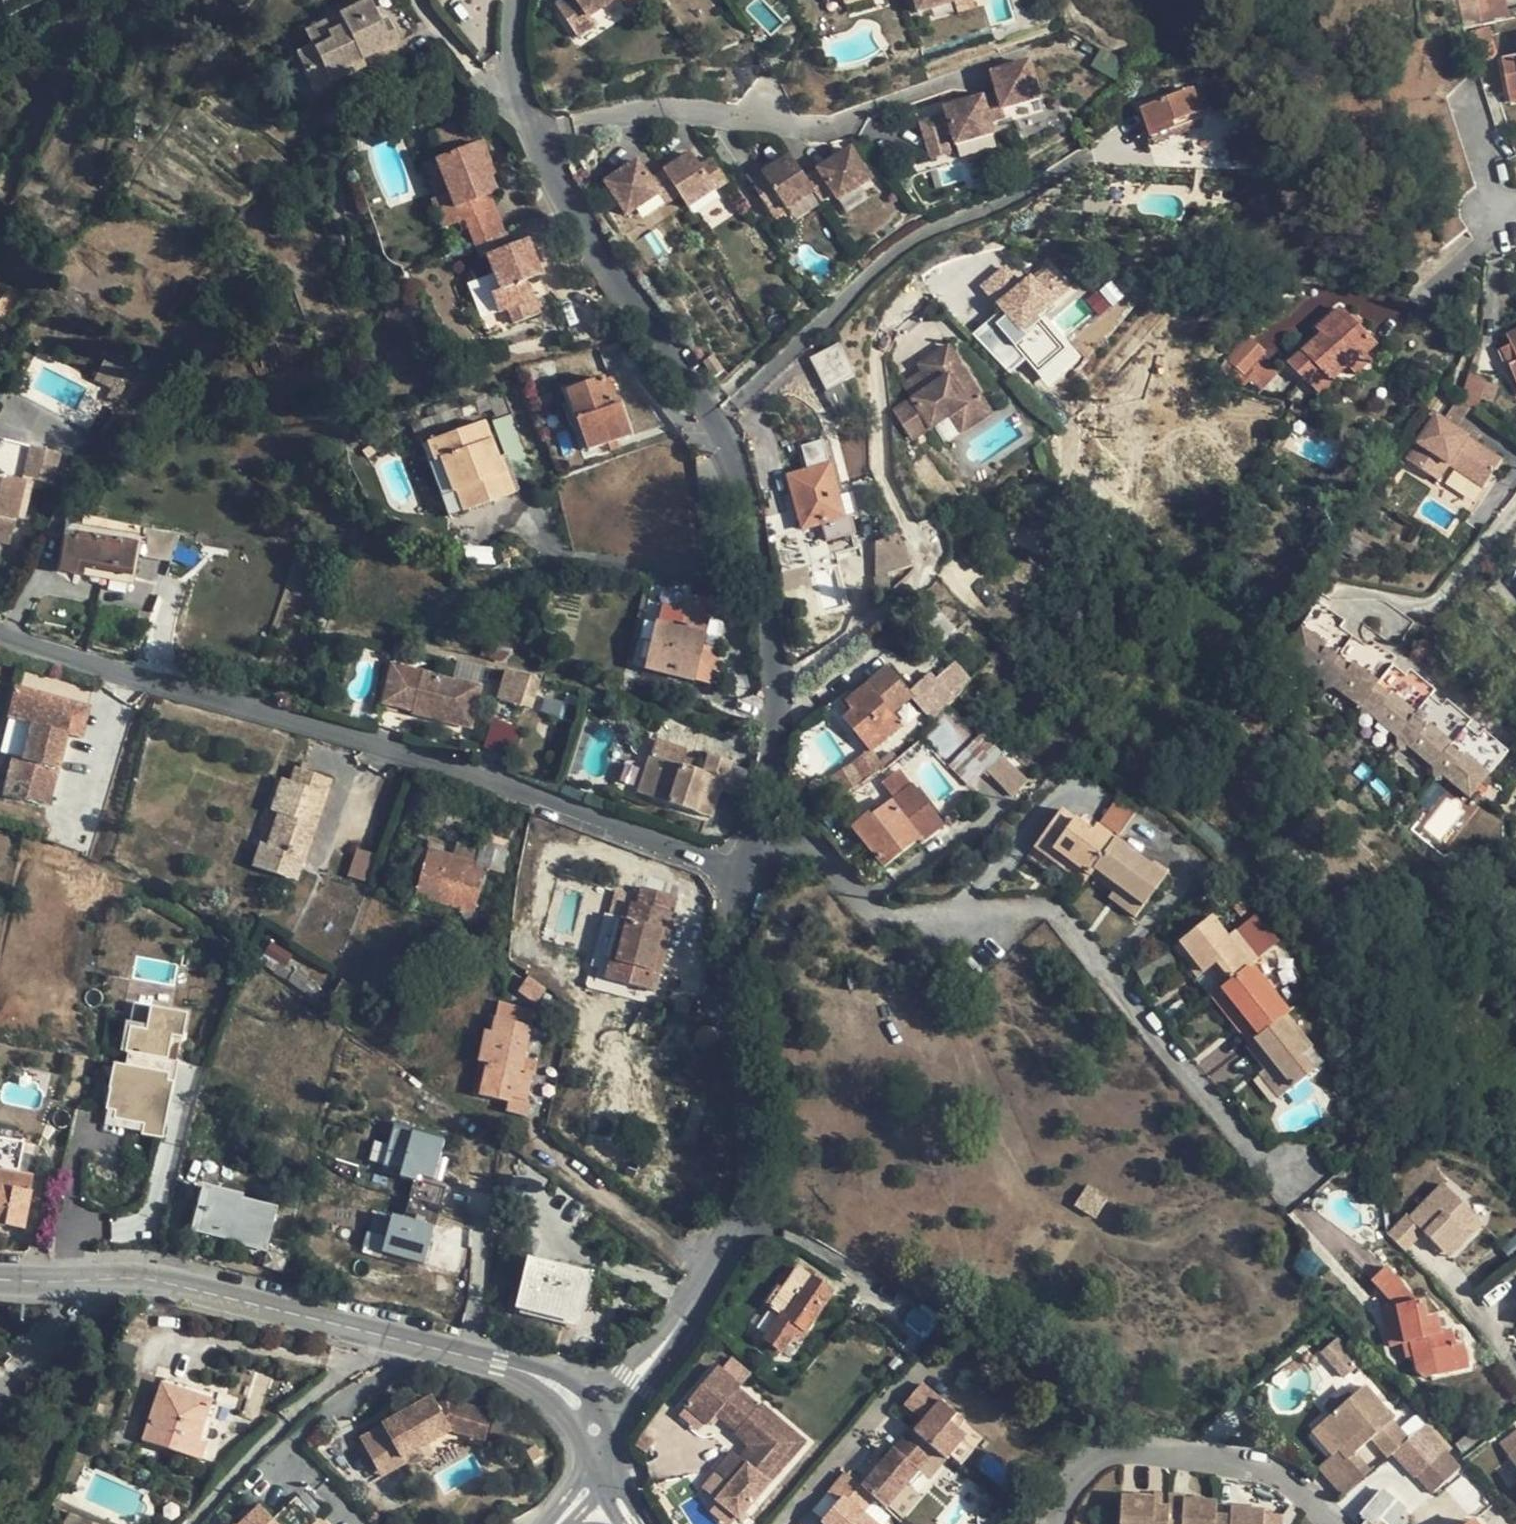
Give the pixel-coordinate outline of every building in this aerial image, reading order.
[(364,60),(402,40),(396,27),(387,32),(382,21),(371,0),(369,0),(340,15),(344,26),(312,42),(315,48),(299,56),(318,92),(351,74),(349,68),(364,60)] [(558,8),(580,39),(597,27),(591,18),(617,0),(569,0),(558,8)] [(591,18),(597,27),(629,6),(624,0),(617,0),(591,18)] [(920,9),(949,0),(917,0),(920,9)] [(959,9),(974,4),(973,0),(956,0),(959,9)] [(1509,17),(1506,0),(1478,0),(1482,23),(1509,17)] [(1439,10),(1428,11),(1430,28),(1441,26),(1439,10)] [(307,32),(312,42),(344,26),(340,15),(307,32)] [(391,18),(382,21),(387,32),(396,27),(391,18)] [(1489,27),(1471,32),(1479,59),(1498,54),(1489,27)] [(1042,93),(1030,56),(1005,64),(1007,70),(995,74),(999,87),(1005,105),(1042,93)] [(1502,60),(1508,93),(1515,91),(1515,57),(1502,60)] [(366,66),(364,60),(349,68),(351,74),(366,66)] [(1005,64),(993,67),(995,74),(1007,70),(1005,64)] [(999,87),(984,91),(992,117),(1007,112),(1005,105),(999,87)] [(1172,124),(1199,115),(1207,112),(1198,88),(1140,109),(1150,139),(1174,131),(1172,124)] [(984,91),(959,99),(961,106),(949,110),(955,128),(959,140),(996,128),(992,117),(984,91)] [(959,99),(947,103),(949,110),(961,106),(959,99)] [(949,110),(923,118),(935,155),(954,150),(948,131),(955,128),(949,110)] [(1200,122),(1199,115),(1172,124),(1174,131),(1200,122)] [(437,127),(446,153),(475,142),(465,117),(437,127)] [(484,162),(493,160),(485,138),(475,142),(446,153),(434,157),(458,223),(468,220),(476,243),(502,233),(489,194),(495,191),(489,174),(484,162)] [(854,145),(832,160),(836,166),(825,173),(821,167),(808,176),(817,190),(824,199),(837,190),(842,198),(875,176),(854,145)] [(731,180),(715,157),(703,165),(695,153),(667,171),(683,195),(691,207),(731,180)] [(808,176),(793,154),(767,172),(763,166),(749,175),(765,198),(778,189),(790,208),(817,190),(808,176)] [(446,227),(458,223),(434,157),(429,159),(441,195),(435,197),(446,227)] [(498,171),(493,160),(484,162),(489,174),(498,171)] [(641,161),(631,168),(635,174),(645,167),(641,161)] [(683,195),(667,171),(654,180),(645,167),(635,174),(631,168),(609,183),(630,214),(662,193),(670,204),(683,195)] [(539,312),(534,298),(525,301),(518,280),(527,278),(540,273),(527,238),(511,243),(508,231),(502,233),(476,243),(480,253),(487,251),(499,287),(491,290),(499,311),(507,309),(511,321),(539,312)] [(1000,263),(977,283),(995,301),(1016,281),(1000,263)] [(1016,281),(995,301),(1005,312),(994,323),(1014,344),(1026,333),(1018,325),(1034,310),(1064,282),(1046,263),(1030,278),(1026,273),(1016,281)] [(534,298),(527,278),(518,280),(525,301),(534,298)] [(10,286),(0,301),(0,315),(6,319),(22,295),(10,286)] [(1322,370),(1331,380),(1346,366),(1360,354),(1363,356),(1365,354),(1375,345),(1340,308),(1318,328),(1322,333),(1303,350),(1322,370)] [(1034,310),(1018,325),(1026,333),(1042,318),(1034,310)] [(1507,334),(1511,344),(1501,348),(1515,383),(1515,330),(1507,334)] [(1259,390),(1278,370),(1261,353),(1265,348),(1247,331),(1223,355),(1259,390)] [(811,360),(828,393),(841,387),(857,379),(840,346),(811,360)] [(1306,384),(1322,370),(1303,350),(1288,364),(1306,384)] [(134,364),(108,351),(94,379),(110,388),(106,396),(116,402),(134,364)] [(948,352),(919,371),(924,378),(928,383),(907,397),(913,405),(895,417),(913,445),(953,419),(980,401),(948,352)] [(1372,362),(1365,354),(1363,356),(1360,354),(1346,366),(1356,376),(1372,362)] [(1227,362),(1215,375),(1232,381),(1238,373),(1227,362)] [(1316,394),(1331,380),(1322,370),(1306,384),(1316,394)] [(1469,370),(1460,393),(1476,406),(1486,376),(1469,370)] [(924,378),(904,391),(907,397),(928,383),(924,378)] [(607,445),(618,441),(631,437),(619,400),(612,401),(604,380),(568,393),(589,452),(607,445)] [(856,418),(841,387),(828,393),(844,424),(856,418)] [(1460,393),(1458,391),(1409,453),(1438,477),(1450,462),(1483,489),(1505,462),(1465,431),(1481,410),(1476,406),(1460,393)] [(980,401),(953,419),(963,436),(992,418),(980,401)] [(472,422),(412,449),(444,521),(507,492),(492,457),(488,458),(472,422)] [(620,448),(618,441),(607,445),(610,452),(620,448)] [(61,453),(30,446),(23,476),(54,483),(61,453)] [(831,449),(803,456),(807,473),(789,479),(803,530),(822,525),(830,556),(858,549),(849,518),(854,516),(849,494),(844,495),(831,449)] [(9,545),(24,482),(7,479),(6,482),(0,481),(0,543),(9,545)] [(172,561),(180,534),(121,524),(82,514),(79,533),(65,531),(57,572),(76,575),(80,551),(113,557),(109,581),(130,586),(139,536),(147,538),(144,556),(172,561)] [(897,537),(874,544),(875,577),(913,568),(897,537)] [(76,575),(109,581),(113,557),(80,551),(76,575)] [(689,599),(686,613),(708,618),(712,604),(689,599)] [(1346,635),(1333,627),(1337,621),(1310,602),(1277,651),(1306,670),(1308,679),(1317,678),(1346,635)] [(121,623),(146,629),(153,609),(126,603),(121,623)] [(694,681),(701,648),(708,618),(686,613),(647,604),(633,667),(694,681)] [(1362,637),(1358,644),(1346,635),(1317,678),(1319,687),(1329,685),(1352,699),(1380,670),(1387,662),(1390,655),(1362,637)] [(719,652),(701,648),(694,681),(711,685),(719,652)] [(1427,690),(1403,667),(1398,673),(1387,662),(1380,670),(1352,699),(1352,708),(1362,708),(1386,732),(1422,696),(1427,690)] [(434,673),(392,663),(384,699),(405,704),(424,708),(423,713),(471,724),(479,687),(449,680),(448,681),(433,677),(434,673)] [(886,670),(846,702),(853,710),(843,719),(871,753),(919,711),(930,724),(972,683),(957,667),(937,684),(933,679),(910,698),(886,670)] [(529,678),(527,677),(504,671),(497,698),(522,705),(524,698),(529,681),(529,678)] [(449,677),(434,673),(433,677),(448,681),(449,680),(449,677)] [(540,684),(529,681),(524,698),(535,700),(540,684)] [(62,700),(12,687),(4,718),(20,722),(5,777),(26,782),(23,797),(46,802),(64,735),(69,717),(58,714),(62,700)] [(1461,723),(1438,701),(1433,706),(1422,696),(1386,732),(1387,742),(1396,742),(1421,766),(1456,729),(1461,723)] [(405,704),(384,699),(382,703),(404,708),(405,704)] [(86,707),(62,700),(58,714),(69,717),(64,735),(78,738),(86,707)] [(980,741),(951,711),(945,717),(974,747),(980,741)] [(974,747),(945,717),(924,741),(952,769),(974,747)] [(489,720),(486,745),(512,749),(516,723),(489,720)] [(1496,757),(1472,734),(1467,739),(1456,729),(1421,766),(1421,775),(1430,775),(1455,799),(1496,757)] [(657,737),(651,753),(703,771),(705,763),(685,756),(688,747),(657,737)] [(974,747),(952,769),(968,786),(987,769),(998,758),(980,741),(974,747)] [(868,750),(831,776),(843,793),(880,768),(868,750)] [(648,796),(697,813),(700,807),(715,812),(722,792),(725,793),(734,763),(709,755),(705,763),(703,771),(651,753),(640,786),(650,790),(648,796)] [(1025,786),(998,758),(987,769),(1013,796),(1025,786)] [(268,845),(275,847),(303,857),(329,779),(295,766),(290,781),(282,779),(272,808),(279,812),(268,845)] [(881,784),(893,800),(912,786),(900,770),(881,784)] [(26,782),(5,777),(2,791),(23,797),(26,782)] [(822,785),(818,783),(814,783),(811,785),(810,788),(810,791),(811,794),(814,796),(817,796),(820,795),(822,793),(823,790),(822,785)] [(638,793),(648,796),(650,790),(640,786),(638,793)] [(912,786),(893,800),(871,818),(869,814),(852,828),(883,866),(917,839),(920,844),(943,826),(912,786)] [(713,818),(715,812),(700,807),(697,813),(713,818)] [(1094,872),(1116,843),(1096,829),(1091,833),(1060,811),(1036,845),(1049,855),(1052,851),(1089,878),(1094,872)] [(495,823),(489,842),(509,848),(514,829),(495,823)] [(509,848),(489,842),(485,840),(481,852),(477,863),(452,856),(442,853),(444,846),(432,841),(429,852),(423,870),(417,892),(474,909),(487,866),(502,870),(509,848)] [(1094,872),(1116,888),(1143,908),(1144,908),(1168,874),(1154,864),(1150,868),(1116,843),(1094,872)] [(456,844),(452,856),(477,863),(481,852),(456,844)] [(298,870),(303,857),(275,847),(270,860),(298,870)] [(414,867),(423,870),(429,852),(418,849),(414,867)] [(1082,888),(1089,878),(1052,851),(1049,855),(1045,861),(1082,888)] [(1089,878),(1111,895),(1116,888),(1094,872),(1089,878)] [(608,978),(630,984),(655,990),(674,913),(671,911),(675,894),(644,887),(640,903),(633,901),(629,917),(624,917),(608,978)] [(1116,888),(1111,895),(1108,899),(1135,918),(1143,908),(1116,888)] [(1221,912),(1212,919),(1224,934),(1233,927),(1221,912)] [(1253,965),(1257,961),(1235,935),(1229,940),(1224,934),(1212,919),(1180,945),(1191,959),(1185,964),(1196,979),(1206,971),(1216,963),(1231,982),(1253,965)] [(1253,921),(1235,935),(1257,961),(1274,948),(1253,921)] [(258,958),(286,979),(293,970),(284,963),(290,954),(270,941),(258,958)] [(1173,950),(1185,964),(1191,959),(1180,945),(1173,950)] [(1206,971),(1221,990),(1231,982),(1216,963),(1206,971)] [(1231,982),(1221,990),(1248,1023),(1243,1028),(1253,1041),(1259,1037),(1286,1016),(1290,1013),(1253,965),(1231,982)] [(293,970),(286,979),(310,994),(316,983),(294,968),(293,970)] [(356,991),(343,984),(336,997),(348,1004),(356,991)] [(652,1003),(655,990),(630,984),(627,996),(652,1003)] [(1221,990),(1216,994),(1243,1028),(1248,1023),(1221,990)] [(1243,1028),(1216,994),(1209,1000),(1247,1047),(1245,1049),(1261,1069),(1256,1074),(1278,1102),(1292,1090),(1272,1065),(1253,1041),(1243,1028)] [(111,1066),(105,1104),(114,1106),(113,1114),(143,1118),(142,1128),(163,1132),(168,1097),(163,1096),(170,1053),(165,1051),(158,1051),(162,1027),(169,1028),(179,1030),(183,1005),(129,998),(122,1046),(125,1046),(122,1068),(111,1066)] [(521,1068),(524,1054),(533,1009),(501,1002),(497,1015),(489,1013),(480,1058),(486,1059),(479,1093),(511,1100),(512,1096),(526,1099),(532,1070),(521,1068)] [(1312,1048),(1286,1016),(1259,1037),(1277,1060),(1272,1065),(1292,1090),(1312,1074),(1300,1058),(1312,1048)] [(162,1027),(158,1051),(165,1051),(169,1028),(162,1027)] [(1253,1041),(1272,1065),(1277,1060),(1259,1037),(1253,1041)] [(170,1053),(163,1096),(168,1097),(171,1097),(178,1055),(170,1053)] [(538,1058),(524,1054),(521,1068),(532,1070),(535,1071),(538,1058)] [(480,1058),(472,1092),(479,1093),(486,1059),(480,1058)] [(528,1100),(526,1099),(512,1096),(511,1100),(509,1111),(525,1115),(528,1100)] [(416,1180),(412,1198),(442,1207),(447,1187),(434,1183),(446,1141),(415,1132),(416,1128),(396,1122),(384,1165),(404,1171),(402,1176),(416,1180)] [(31,1176),(33,1168),(38,1145),(0,1137),(0,1169),(31,1176)] [(505,1172),(528,1184),(533,1173),(519,1166),(519,1163),(510,1158),(505,1172)] [(31,1176),(0,1169),(0,1223),(22,1227),(31,1176)] [(528,1184),(523,1196),(536,1203),(542,1190),(528,1184)] [(1406,1212),(1385,1232),(1406,1254),(1425,1235),(1450,1262),(1486,1227),(1443,1184),(1410,1216),(1406,1212)] [(241,1195),(207,1187),(201,1207),(205,1209),(201,1227),(226,1233),(226,1237),(261,1246),(271,1208),(241,1200),(241,1195)] [(1091,1188),(1078,1208),(1095,1219),(1109,1199),(1091,1188)] [(442,1207),(412,1198),(405,1218),(393,1215),(387,1237),(383,1252),(420,1262),(429,1227),(436,1228),(442,1207)] [(364,1246),(383,1252),(387,1237),(368,1232),(364,1246)] [(586,1274),(533,1260),(521,1303),(574,1318),(586,1274)] [(782,1316),(765,1341),(782,1352),(793,1335),(797,1329),(804,1333),(832,1293),(798,1269),(771,1309),(782,1316)] [(1397,1308),(1393,1309),(1402,1345),(1411,1344),(1414,1359),(1416,1372),(1423,1378),(1468,1369),(1463,1345),(1455,1346),(1451,1331),(1440,1333),(1436,1318),(1426,1320),(1422,1303),(1417,1303),(1386,1269),(1373,1281),(1397,1308)] [(1389,1348),(1402,1345),(1393,1309),(1385,1312),(1388,1328),(1384,1329),(1389,1348)] [(800,1339),(804,1333),(797,1329),(793,1335),(800,1339)] [(1336,1340),(1321,1350),(1339,1377),(1354,1367),(1336,1340)] [(777,1358),(782,1352),(765,1341),(761,1347),(777,1358)] [(1406,1359),(1414,1359),(1411,1344),(1402,1345),(1406,1359)] [(740,1389),(717,1370),(685,1408),(708,1427),(717,1416),(738,1391),(740,1389)] [(208,1401),(161,1386),(142,1441),(144,1441),(164,1447),(200,1458),(205,1443),(197,1439),(208,1401)] [(957,1417),(921,1386),(904,1406),(921,1420),(924,1423),(914,1435),(935,1452),(945,1461),(949,1457),(962,1442),(965,1437),(958,1431),(950,1424),(957,1417)] [(1319,1428),(1339,1452),(1347,1460),(1355,1453),(1370,1440),(1387,1457),(1408,1437),(1391,1420),(1393,1417),(1363,1386),(1346,1403),(1350,1408),(1339,1416),(1335,1412),(1319,1428)] [(758,1409),(738,1391),(717,1416),(737,1433),(758,1409)] [(424,1395),(354,1437),(367,1461),(390,1447),(395,1456),(443,1428),(477,1436),(484,1409),(439,1397),(429,1403),(424,1395)] [(1346,1403),(1335,1412),(1339,1416),(1350,1408),(1346,1403)] [(791,1432),(760,1406),(758,1409),(737,1433),(736,1435),(756,1452),(744,1466),(733,1456),(717,1475),(730,1486),(716,1503),(739,1522),(769,1487),(767,1485),(779,1472),(780,1473),(803,1447),(789,1434),(791,1432)] [(964,1423),(957,1417),(950,1424),(958,1431),(964,1423)] [(924,1423),(921,1420),(911,1432),(912,1433),(914,1435),(924,1423)] [(1442,1449),(1422,1426),(1393,1453),(1416,1475),(1442,1449)] [(1312,1435),(1333,1458),(1339,1452),(1319,1428),(1312,1435)] [(1472,1431),(1455,1446),(1462,1455),(1480,1440),(1472,1431)] [(914,1435),(912,1433),(862,1490),(875,1501),(885,1510),(907,1485),(904,1482),(915,1469),(918,1472),(935,1452),(914,1435)] [(158,1462),(164,1447),(144,1441),(139,1456),(158,1462)] [(973,1451),(962,1442),(949,1457),(960,1467),(973,1451)] [(390,1447),(367,1461),(376,1475),(395,1456),(390,1447)] [(1442,1500),(1467,1475),(1460,1467),(1458,1468),(1442,1449),(1416,1475),(1442,1500)] [(1507,1456),(1515,1468),(1515,1449),(1507,1456)] [(1339,1452),(1333,1458),(1321,1469),(1348,1497),(1373,1473),(1355,1453),(1347,1460),(1339,1452)] [(918,1472),(915,1469),(904,1482),(907,1485),(911,1488),(922,1475),(918,1472)] [(845,1476),(829,1495),(839,1504),(851,1514),(843,1523),(872,1523),(862,1516),(875,1501),(862,1490),(845,1476)] [(1359,1513),(1373,1523),(1377,1523),(1381,1519),(1387,1523),(1393,1523),(1404,1509),(1383,1492),(1366,1511),(1362,1508),(1359,1513)] [(1170,1495),(1155,1494),(1155,1499),(1145,1499),(1133,1498),(1121,1497),(1119,1523),(1169,1523),(1170,1495)] [(1205,1503),(1195,1502),(1183,1501),(1184,1496),(1170,1495),(1169,1523),(1218,1523),(1219,1505),(1219,1503),(1205,1503)] [(243,1523),(322,1523),(296,1498),(272,1521),(261,1508),(243,1523)] [(839,1504),(821,1523),(822,1523),(843,1523),(851,1514),(839,1504)] [(1266,1511),(1253,1511),(1234,1510),(1235,1506),(1219,1505),(1218,1523),(1265,1523),(1266,1511)]
